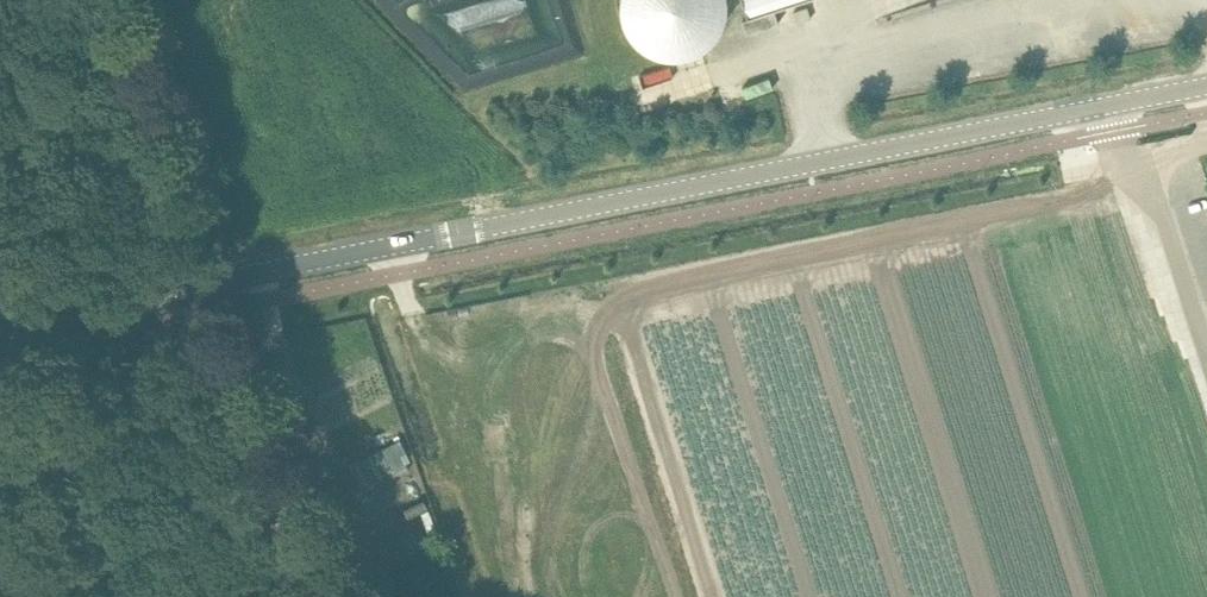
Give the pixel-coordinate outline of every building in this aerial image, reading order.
[(624,11),(629,24),(638,35),(649,44),(662,49),(676,51),(690,49),(703,44),(714,35),(722,24),(727,11),(729,0),(622,0),(624,11)] [(786,0),(745,0),(749,12),(786,0)] [(775,9),(743,19),(748,33),(779,22),(775,9)]
